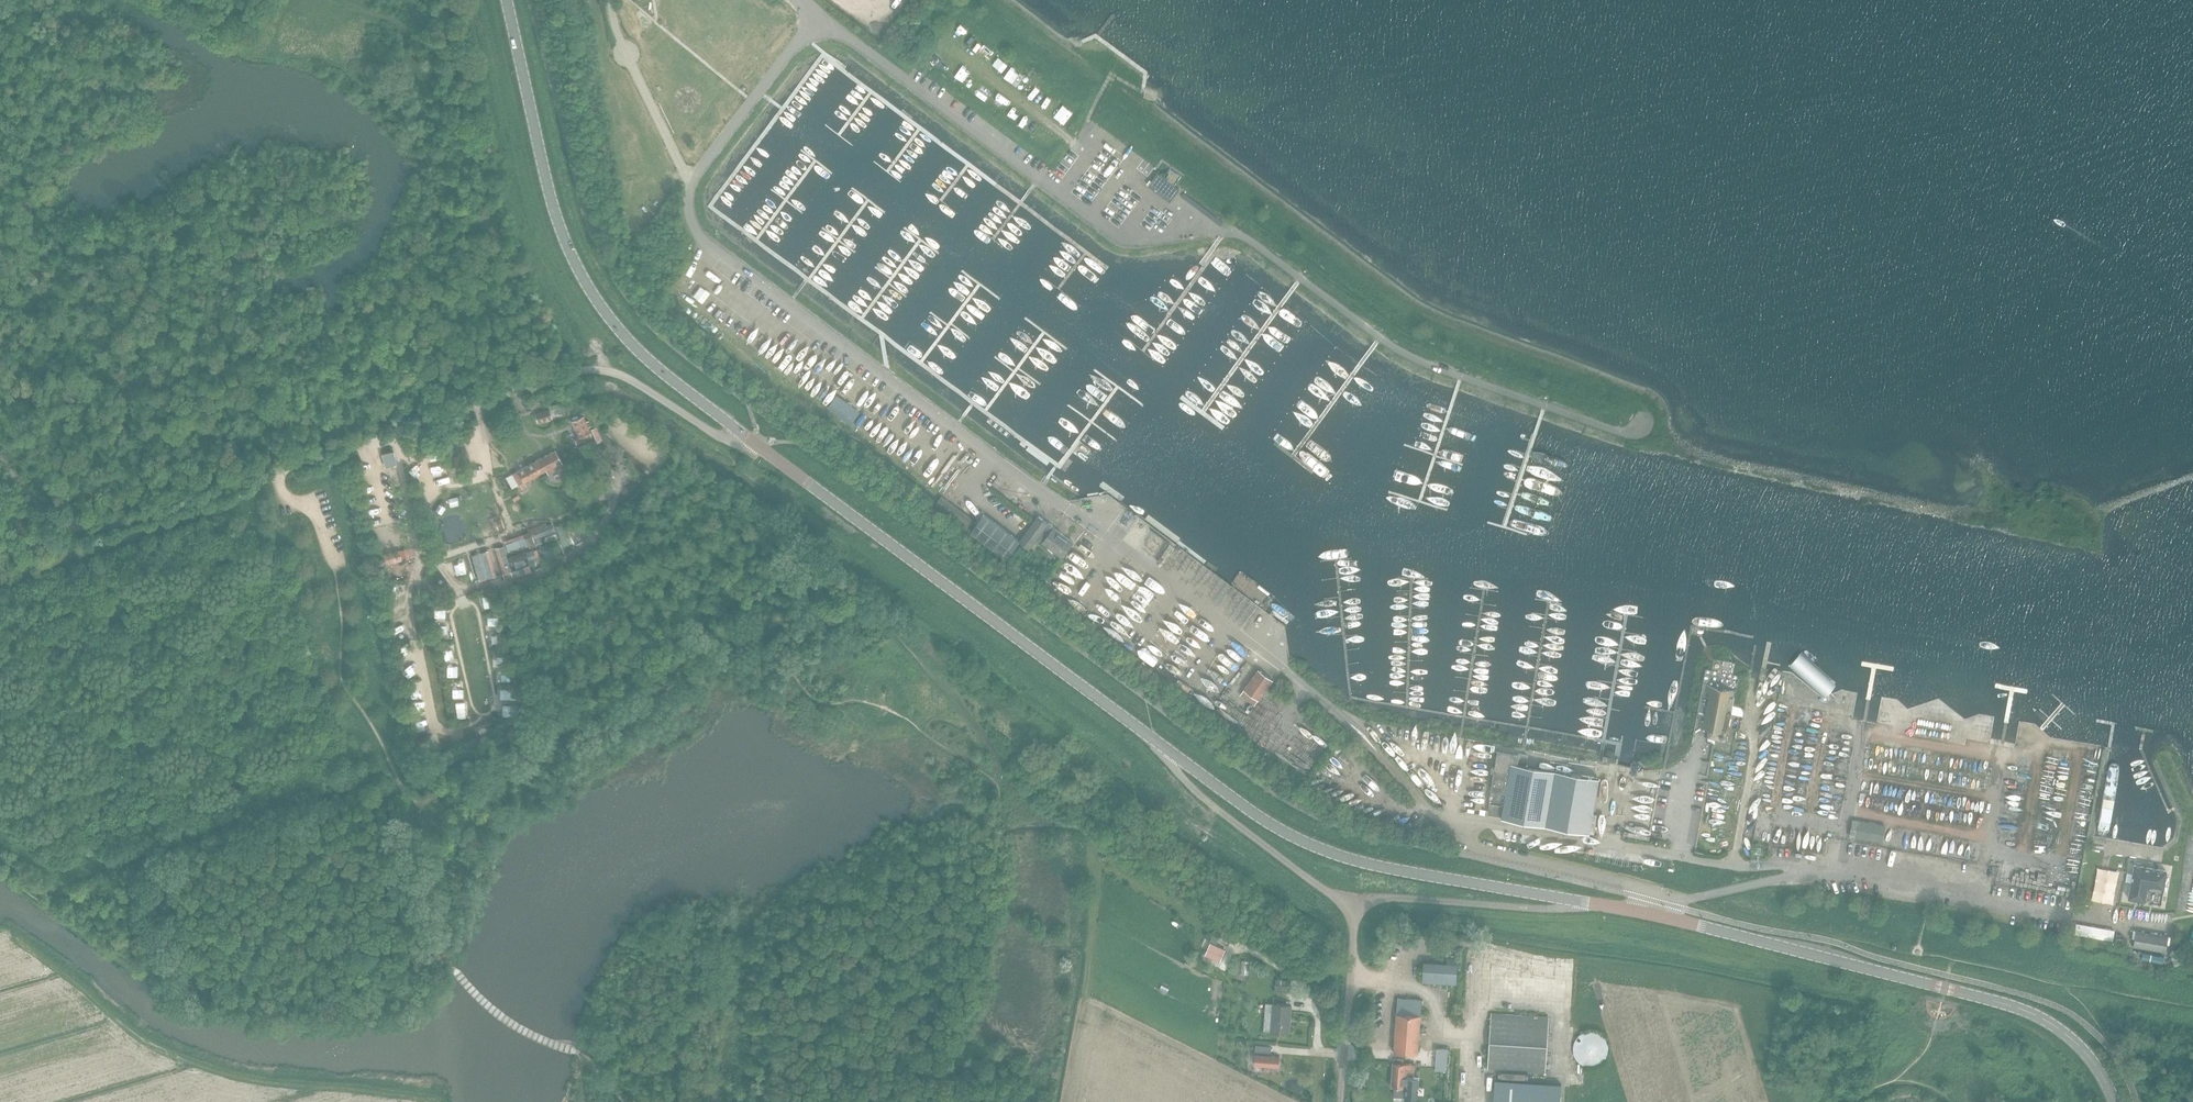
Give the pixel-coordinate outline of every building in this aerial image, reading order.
[(940,57),(949,64),(962,48),(948,37),(939,48),(944,51),(940,57)] [(1156,173),(1146,186),(1168,203),(1178,189),(1173,185),(1180,176),(1169,168),(1162,177),(1156,173)] [(1222,223),(1204,210),(1201,213),(1219,226),(1222,223)] [(850,424),(859,412),(837,395),(828,407),(850,424)] [(536,413),(538,421),(552,417),(550,408),(536,413)] [(578,436),(579,436),(581,441),(592,437),(583,416),(572,421),(578,436)] [(591,429),(596,441),(600,439),(595,427),(591,429)] [(592,440),(578,446),(580,451),(588,447),(587,446),(593,443),(592,440)] [(518,484),(520,484),(523,489),(527,486),(524,481),(539,473),(550,467),(552,471),(563,465),(554,450),(512,473),(518,484)] [(382,454),(385,465),(396,462),(394,451),(382,454)] [(588,479),(585,474),(580,476),(586,488),(596,483),(592,477),(588,479)] [(941,496),(934,506),(964,529),(972,519),(941,496)] [(1006,558),(1019,541),(983,515),(970,532),(1006,558)] [(1037,515),(1019,541),(1028,548),(1036,538),(1061,557),(1072,542),(1054,528),(1052,524),(1047,523),(1037,515)] [(555,531),(551,523),(529,531),(532,539),(555,531)] [(558,533),(566,553),(572,551),(564,531),(558,533)] [(528,543),(524,533),(504,540),(508,551),(528,543)] [(549,543),(540,546),(543,553),(552,550),(549,543)] [(381,566),(403,560),(402,558),(409,556),(407,548),(378,555),(381,566)] [(512,562),(525,558),(523,551),(509,555),(512,562)] [(1799,653),(1788,666),(1823,697),(1834,685),(1799,653)] [(1255,704),(1272,680),(1258,669),(1240,694),(1255,704)] [(1726,740),(1736,691),(1707,685),(1705,692),(1711,693),(1705,721),(1699,720),(1698,727),(1707,729),(1705,736),(1726,740)] [(1492,790),(1488,812),(1501,815),(1501,817),(1536,823),(1588,832),(1598,778),(1545,769),(1517,764),(1518,755),(1497,751),(1494,766),(1491,766),(1490,772),(1493,772),(1490,790),(1492,790)] [(1882,841),(1885,826),(1859,821),(1856,836),(1882,841)] [(2161,904),(2167,872),(2135,866),(2129,898),(2161,904)] [(2170,936),(2168,936),(2168,935),(2135,930),(2133,930),(2132,938),(2134,938),(2133,946),(2165,952),(2167,944),(2169,944),(2170,936)] [(1210,942),(1205,954),(1220,961),(1225,949),(1210,942)] [(1457,964),(1423,962),(1422,982),(1456,984),(1457,964)] [(1421,1015),(1422,999),(1398,998),(1397,1012),(1396,1012),(1393,1052),(1418,1054),(1421,1015)] [(1289,1031),(1291,1005),(1274,1004),(1272,1029),(1289,1031)] [(1561,1085),(1517,1082),(1517,1071),(1545,1072),(1548,1018),(1491,1014),(1487,1069),(1496,1069),(1493,1101),(1559,1101),(1561,1085)] [(1589,1067),(1591,1067),(1592,1067),(1594,1067),(1596,1066),(1597,1066),(1599,1065),(1600,1064),(1602,1063),(1603,1062),(1604,1060),(1605,1059),(1606,1058),(1607,1056),(1608,1054),(1608,1053),(1608,1051),(1608,1049),(1608,1047),(1608,1046),(1607,1044),(1607,1042),(1606,1041),(1605,1039),(1604,1038),(1603,1036),(1601,1035),(1600,1034),(1598,1033),(1597,1033),(1595,1032),(1593,1032),(1592,1031),(1590,1031),(1588,1031),(1586,1032),(1585,1032),(1583,1033),(1582,1034),(1580,1035),(1579,1036),(1577,1037),(1576,1038),(1575,1040),(1574,1041),(1574,1043),(1573,1044),(1573,1046),(1572,1048),(1572,1050),(1572,1051),(1573,1053),(1573,1055),(1574,1057),(1575,1058),(1576,1060),(1577,1061),(1578,1062),(1579,1063),(1581,1064),(1582,1065),(1584,1066),(1585,1067),(1587,1067),(1589,1067)] [(1446,1072),(1447,1049),(1436,1048),(1435,1071),(1446,1072)] [(1279,1056),(1255,1054),(1254,1065),(1278,1067),(1279,1056)] [(1393,1062),(1391,1086),(1395,1086),(1394,1095),(1413,1096),(1413,1095),(1417,1095),(1418,1078),(1413,1077),(1414,1064),(1403,1063),(1403,1058),(1394,1058),(1393,1062)]
